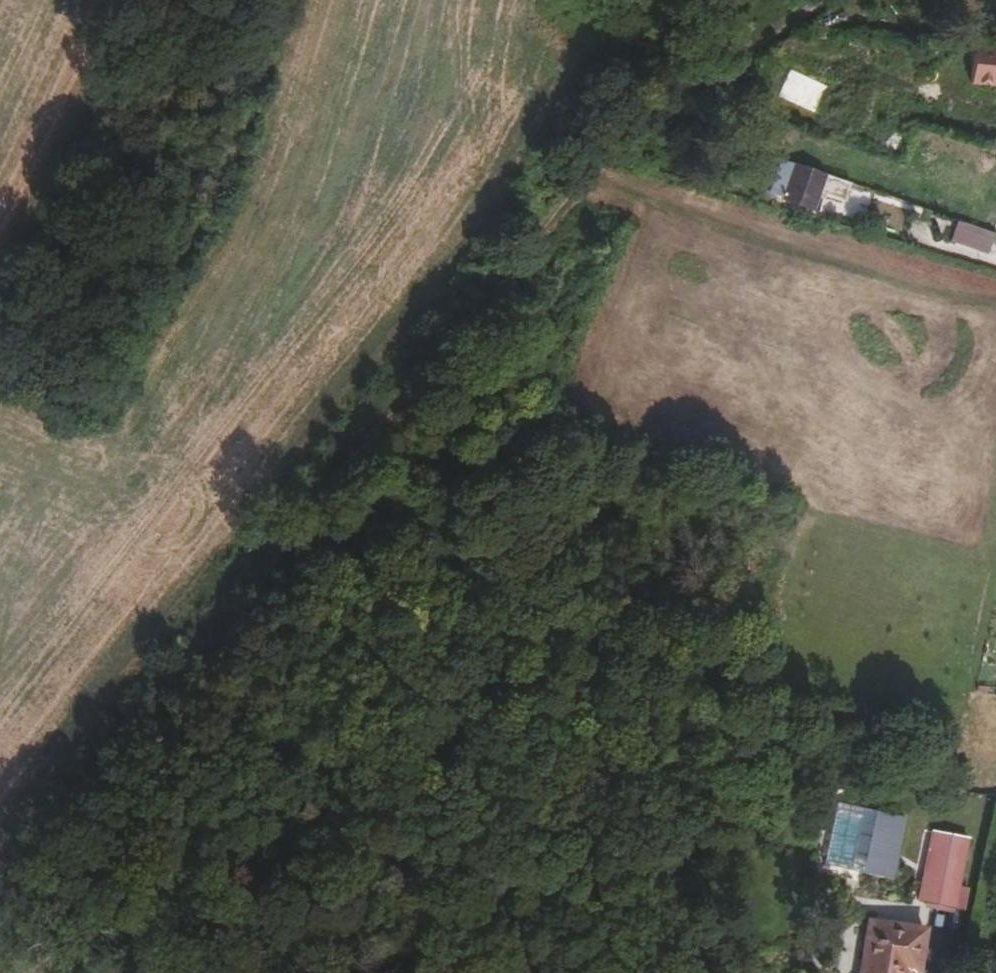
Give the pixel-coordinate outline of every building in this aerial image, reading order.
[(975,47),(973,80),(995,82),(995,49),(975,47)] [(833,86),(795,67),(781,96),(818,115),(833,86)] [(810,206),(822,172),(794,162),(782,197),(810,206)] [(948,239),(995,257),(995,234),(956,218),(948,239)] [(892,877),(905,816),(854,805),(841,866),(892,877)] [(951,910),(959,836),(924,831),(916,907),(951,910)] [(924,932),(869,924),(862,972),(918,972),(924,932)]
